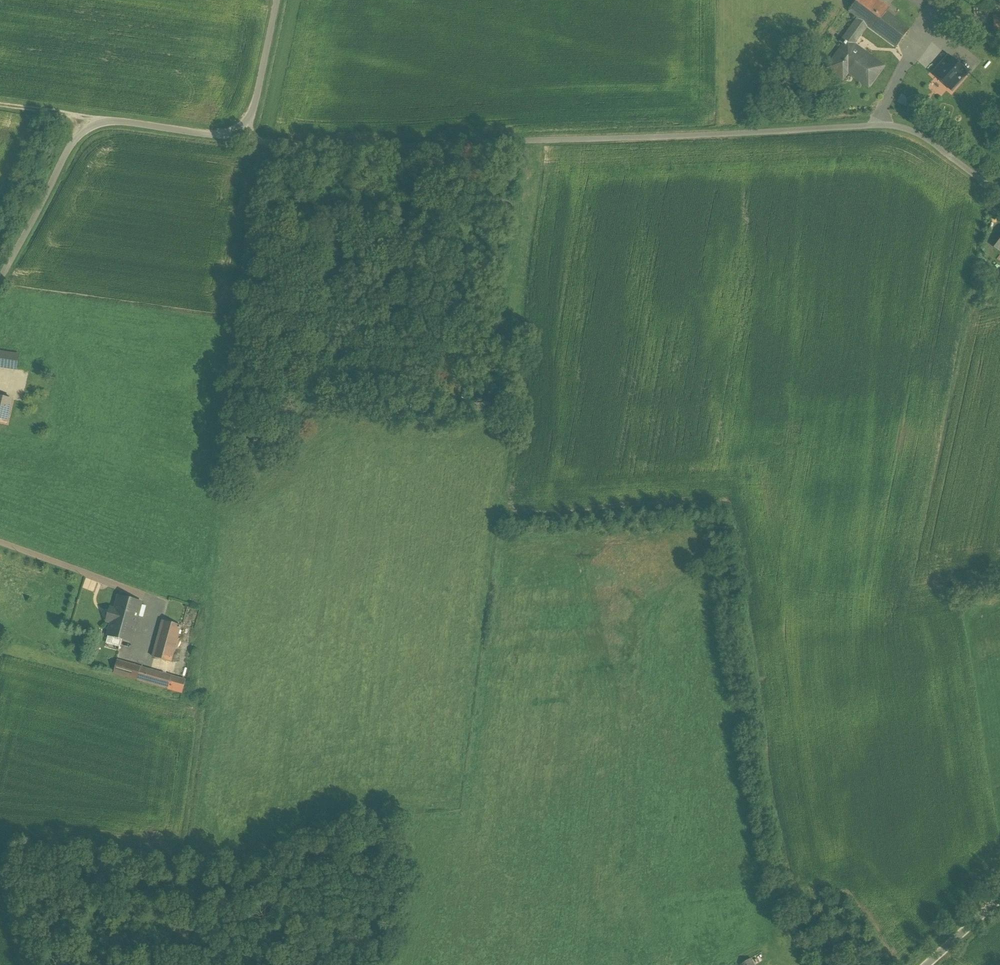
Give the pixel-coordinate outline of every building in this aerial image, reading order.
[(846,13),(855,19),(842,36),(849,41),(855,46),(868,28),(896,49),(911,29),(872,0),(856,0),(846,13)] [(832,65),(868,92),(886,68),(855,46),(849,41),(832,65)] [(956,45),(929,77),(949,93),(976,61),(956,45)] [(0,351),(0,370),(17,373),(20,355),(0,351)] [(10,426),(18,400),(0,395),(0,423),(10,426)] [(141,603),(116,597),(105,639),(130,645),(141,603)] [(185,626),(161,620),(150,659),(174,666),(185,626)] [(116,659),(112,674),(182,693),(186,678),(116,659)]
